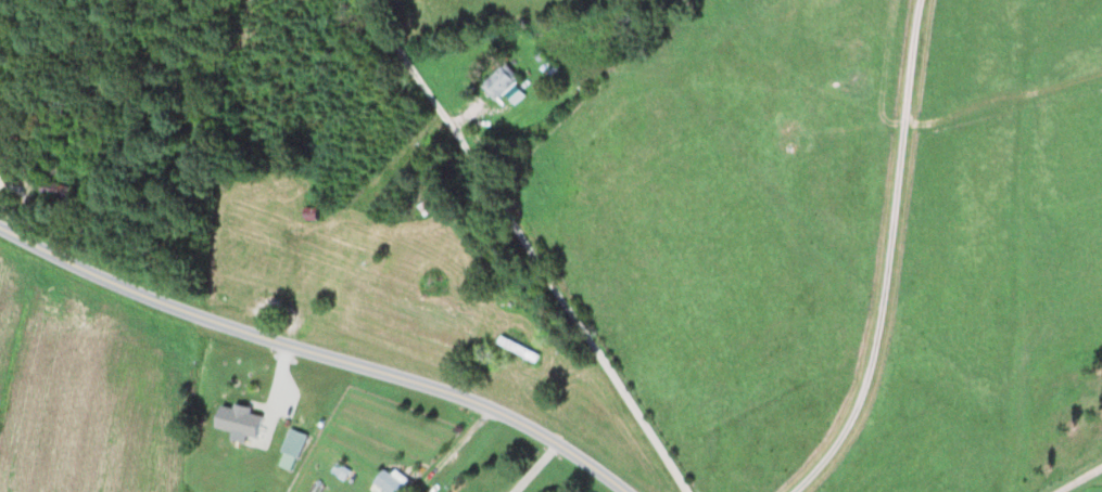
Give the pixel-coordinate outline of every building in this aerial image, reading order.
[(523,81),(509,65),(483,87),(496,103),(523,81)] [(427,218),(442,210),(436,199),(421,207),(427,218)] [(324,222),(325,210),(313,209),(312,221),(324,222)] [(544,356),(503,337),(498,349),(539,367),(544,356)] [(256,437),(261,417),(221,408),(216,427),(256,437)] [(312,439),(299,431),(279,464),(293,472),(312,439)] [(417,485),(401,472),(397,478),(388,471),(375,488),(379,491),(411,491),(417,485)]
